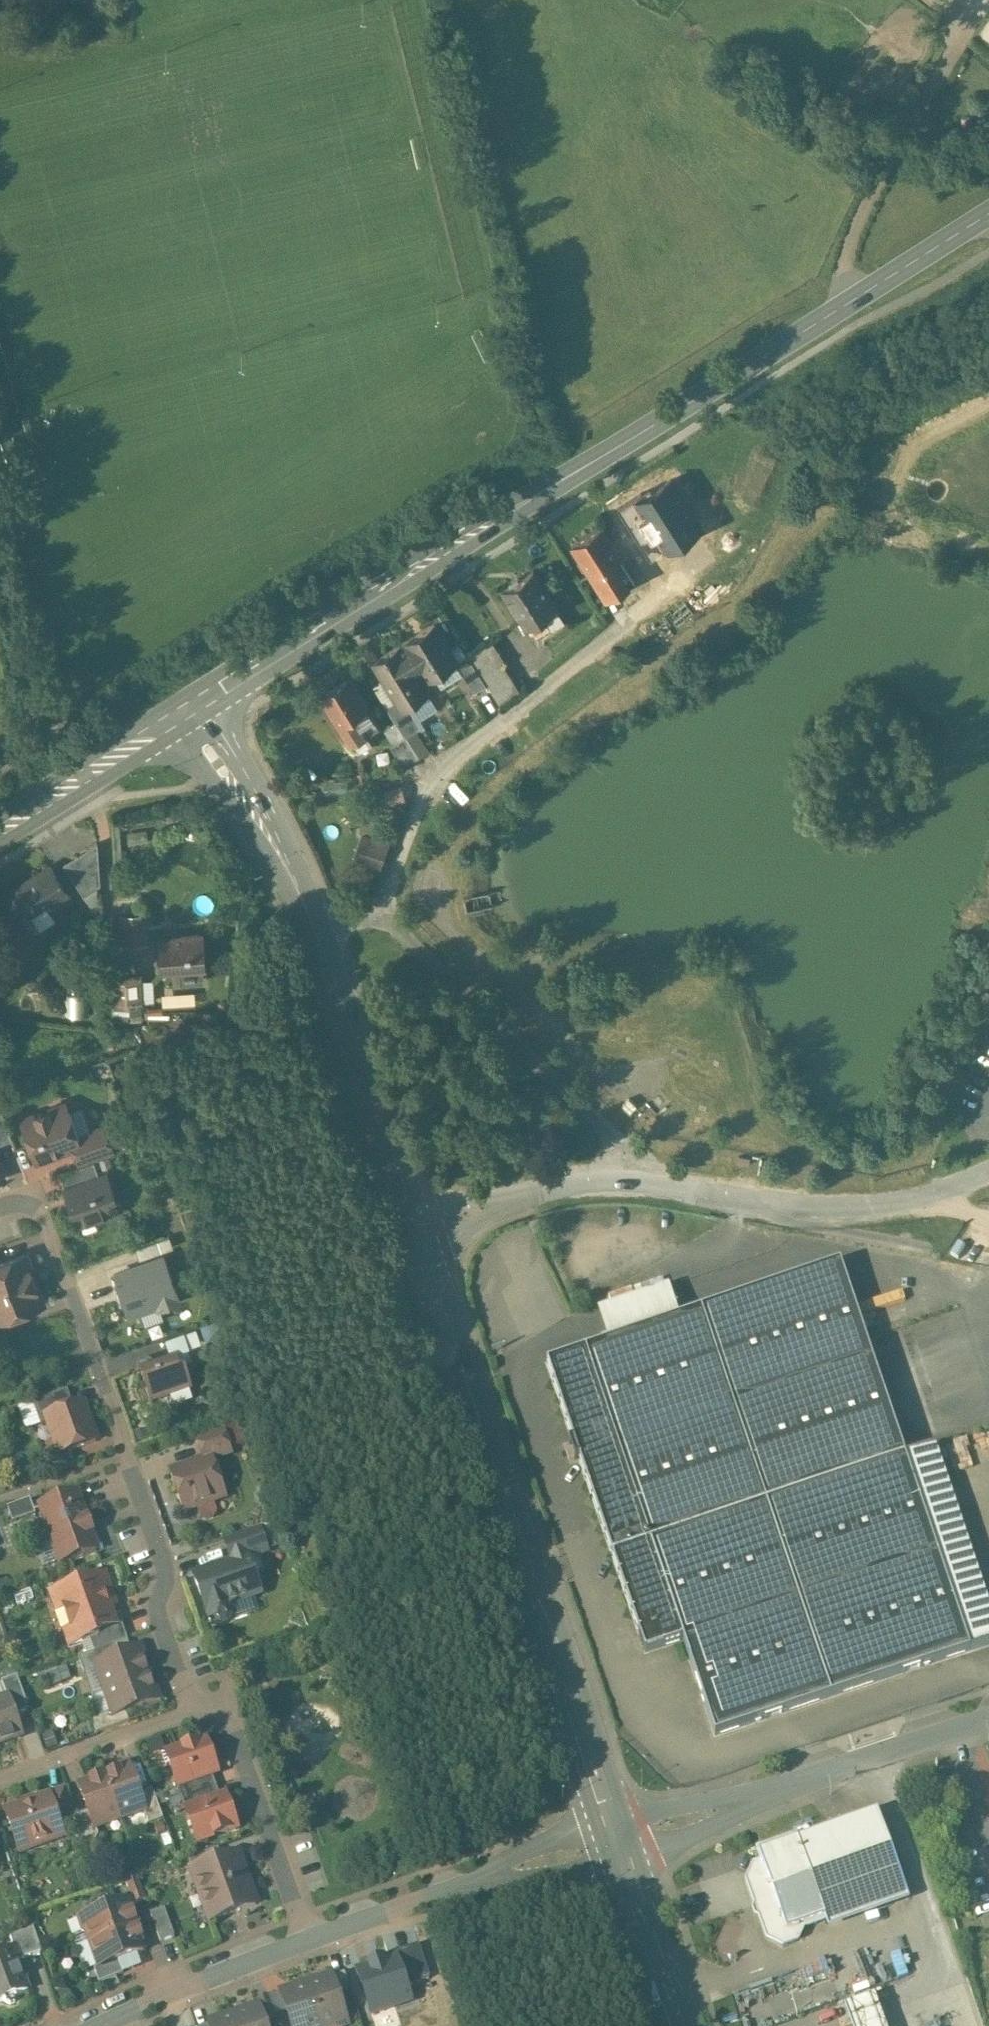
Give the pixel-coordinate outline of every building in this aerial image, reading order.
[(642,493),(617,508),(650,559),(701,527),(670,479),(644,496),(642,493)] [(601,527),(571,546),(590,577),(598,572),(612,594),(635,580),(601,527)] [(533,566),(501,586),(525,625),(557,604),(533,566)] [(435,624),(400,644),(410,660),(416,658),(427,675),(455,658),(435,624)] [(490,637),(466,652),(486,682),(496,698),(514,686),(499,663),(505,660),(490,637)] [(400,644),(371,661),(393,697),(398,705),(404,700),(426,686),(410,660),(400,644)] [(466,652),(455,658),(473,690),(486,682),(466,652)] [(349,676),(319,693),(350,742),(378,725),(349,676)] [(398,705),(393,697),(383,704),(403,734),(420,723),(404,700),(398,705)] [(416,755),(403,734),(387,744),(400,765),(416,755)] [(378,791),(381,804),(410,798),(407,785),(378,791)] [(386,867),(394,837),(367,830),(359,860),(386,867)] [(96,846),(62,865),(84,896),(100,885),(96,846)] [(48,865),(0,895),(20,921),(45,906),(52,915),(71,903),(48,865)] [(201,934),(160,936),(161,972),(203,970),(201,934)] [(0,964),(0,990),(12,979),(0,964)] [(157,974),(125,974),(125,981),(117,981),(116,1003),(156,1004),(157,974)] [(89,982),(62,983),(64,1017),(90,1016),(89,982)] [(63,1105),(22,1120),(30,1144),(29,1147),(32,1156),(35,1157),(36,1160),(72,1147),(78,1145),(74,1136),(63,1105)] [(0,1113),(0,1144),(11,1139),(2,1112),(0,1113)] [(103,1126),(74,1136),(78,1145),(72,1147),(78,1163),(112,1151),(103,1126)] [(93,1161),(59,1173),(65,1189),(99,1177),(93,1161)] [(99,1177),(65,1189),(78,1224),(96,1218),(100,1220),(107,1217),(110,1213),(111,1212),(105,1197),(113,1194),(106,1174),(99,1177)] [(33,1278),(30,1268),(31,1267),(29,1266),(25,1254),(0,1263),(0,1290),(33,1278)] [(164,1257),(113,1276),(131,1325),(182,1306),(164,1257)] [(903,1455),(836,1261),(546,1359),(612,1554),(903,1455)] [(0,1290),(0,1318),(16,1313),(42,1303),(33,1278),(0,1290)] [(20,1325),(16,1313),(0,1318),(0,1333),(20,1325)] [(176,1351),(138,1364),(151,1399),(169,1393),(187,1386),(188,1386),(176,1351)] [(187,1386),(169,1393),(173,1404),(191,1398),(187,1386)] [(66,1390),(33,1402),(40,1424),(48,1422),(46,1416),(72,1406),(66,1390)] [(72,1406),(46,1416),(48,1422),(57,1449),(59,1454),(69,1450),(95,1441),(95,1439),(93,1440),(89,1429),(90,1426),(87,1418),(85,1417),(81,1406),(83,1405),(82,1403),(72,1406)] [(235,1423),(221,1428),(222,1430),(223,1430),(229,1448),(242,1443),(235,1423)] [(222,1430),(196,1439),(203,1460),(211,1457),(211,1458),(230,1452),(229,1448),(223,1430),(222,1430)] [(57,1449),(45,1454),(52,1473),(74,1464),(69,1450),(59,1454),(57,1449)] [(903,1455),(612,1554),(645,1652),(683,1639),(713,1733),(968,1646),(903,1455)] [(203,1460),(169,1472),(183,1510),(224,1495),(211,1458),(211,1457),(203,1460)] [(75,1492),(40,1505),(61,1563),(96,1550),(89,1532),(92,1531),(88,1519),(85,1520),(75,1492)] [(29,1498),(7,1507),(12,1522),(35,1513),(29,1498)] [(258,1527),(224,1539),(232,1561),(247,1556),(247,1557),(266,1551),(258,1527)] [(232,1561),(194,1575),(209,1617),(213,1621),(220,1623),(226,1621),(231,1615),(232,1609),(230,1603),(255,1594),(249,1577),(254,1575),(247,1557),(247,1556),(232,1561)] [(104,1573),(51,1592),(57,1610),(63,1608),(70,1627),(75,1625),(81,1641),(89,1638),(117,1628),(115,1623),(108,1602),(104,1603),(101,1594),(110,1591),(104,1573)] [(117,1628),(89,1638),(93,1651),(112,1644),(127,1639),(121,1621),(115,1623),(117,1628)] [(89,1638),(81,1641),(75,1625),(70,1627),(62,1630),(68,1646),(81,1641),(85,1653),(93,1651),(89,1638)] [(85,1653),(78,1656),(83,1671),(97,1667),(96,1662),(116,1655),(112,1644),(93,1651),(85,1653)] [(116,1655),(96,1662),(97,1667),(105,1689),(145,1674),(140,1662),(144,1661),(139,1647),(116,1655)] [(145,1674),(105,1689),(115,1715),(157,1699),(152,1685),(149,1687),(145,1674)] [(29,1709),(17,1675),(1,1681),(6,1696),(8,1695),(15,1714),(29,1709)] [(0,1698),(0,1743),(22,1735),(15,1714),(8,1695),(6,1696),(0,1698)] [(205,1738),(173,1749),(177,1760),(169,1763),(177,1785),(178,1785),(211,1773),(217,1771),(213,1760),(215,1754),(214,1750),(208,1747),(205,1738)] [(129,1766),(104,1775),(120,1818),(144,1809),(145,1809),(139,1793),(129,1766)] [(211,1773),(178,1785),(182,1796),(216,1784),(211,1773)] [(104,1775),(102,1776),(101,1775),(90,1779),(90,1780),(79,1784),(88,1811),(94,1827),(95,1827),(120,1818),(104,1775)] [(216,1784),(182,1796),(186,1808),(220,1796),(216,1784)] [(65,1787),(47,1794),(48,1796),(56,1820),(58,1820),(74,1814),(65,1787)] [(152,1788),(139,1793),(145,1809),(144,1809),(149,1823),(162,1818),(152,1788)] [(186,1808),(185,1808),(193,1830),(201,1828),(205,1838),(236,1827),(233,1818),(236,1812),(235,1808),(229,1805),(225,1794),(220,1796),(186,1808)] [(48,1796),(5,1811),(19,1851),(63,1835),(58,1820),(56,1820),(48,1796)] [(793,1832),(756,1848),(761,1863),(753,1865),(746,1879),(766,1936),(781,1944),(798,1939),(803,1922),(905,1888),(878,1807),(794,1837),(793,1832)] [(94,1827),(88,1811),(75,1815),(87,1848),(92,1846),(98,1834),(95,1827),(94,1827)] [(218,1847),(188,1857),(192,1869),(222,1858),(218,1847)] [(222,1858),(192,1869),(201,1894),(246,1878),(239,1859),(236,1860),(233,1854),(222,1858)] [(137,1875),(125,1880),(133,1902),(145,1898),(137,1875)] [(246,1878),(201,1894),(210,1920),(255,1904),(246,1878)] [(128,1898),(81,1915),(90,1941),(137,1924),(128,1898)] [(174,1935),(164,1907),(150,1912),(160,1940),(174,1935)] [(137,1924),(90,1941),(99,1965),(99,1966),(118,1960),(143,1951),(139,1939),(142,1938),(137,1924)] [(33,1928),(9,1936),(13,1947),(15,1947),(19,1959),(41,1951),(33,1928)] [(394,1951),(396,1957),(397,1957),(407,1985),(430,1977),(419,1943),(394,1951)] [(0,1952),(0,2000),(4,1999),(4,2001),(9,2003),(14,2002),(17,1996),(16,1995),(27,1991),(20,1969),(22,1968),(19,1959),(15,1947),(13,1947),(0,1952)] [(155,1953),(125,1959),(128,1974),(158,1968),(155,1953)] [(371,1965),(358,1970),(372,2012),(411,1999),(407,1985),(397,1957),(396,1957),(383,1961),(382,1958),(370,1962),(371,1965)] [(118,1960),(99,1966),(99,1965),(93,1967),(98,1981),(123,1972),(118,1960)] [(331,1975),(330,1975),(331,1979),(307,1987),(320,2025),(323,2025),(345,2019),(346,2022),(347,2022),(331,1975)] [(282,1995),(281,1992),(280,1992),(291,2025),(320,2025),(307,1987),(282,1995)] [(842,2003),(850,2025),(885,2025),(873,1992),(842,2003)] [(234,2016),(237,2025),(266,2025),(259,2004),(258,2005),(259,2008),(234,2016)] [(209,2024),(208,2021),(207,2021),(208,2024),(209,2025),(237,2025),(234,2016),(209,2024)]
